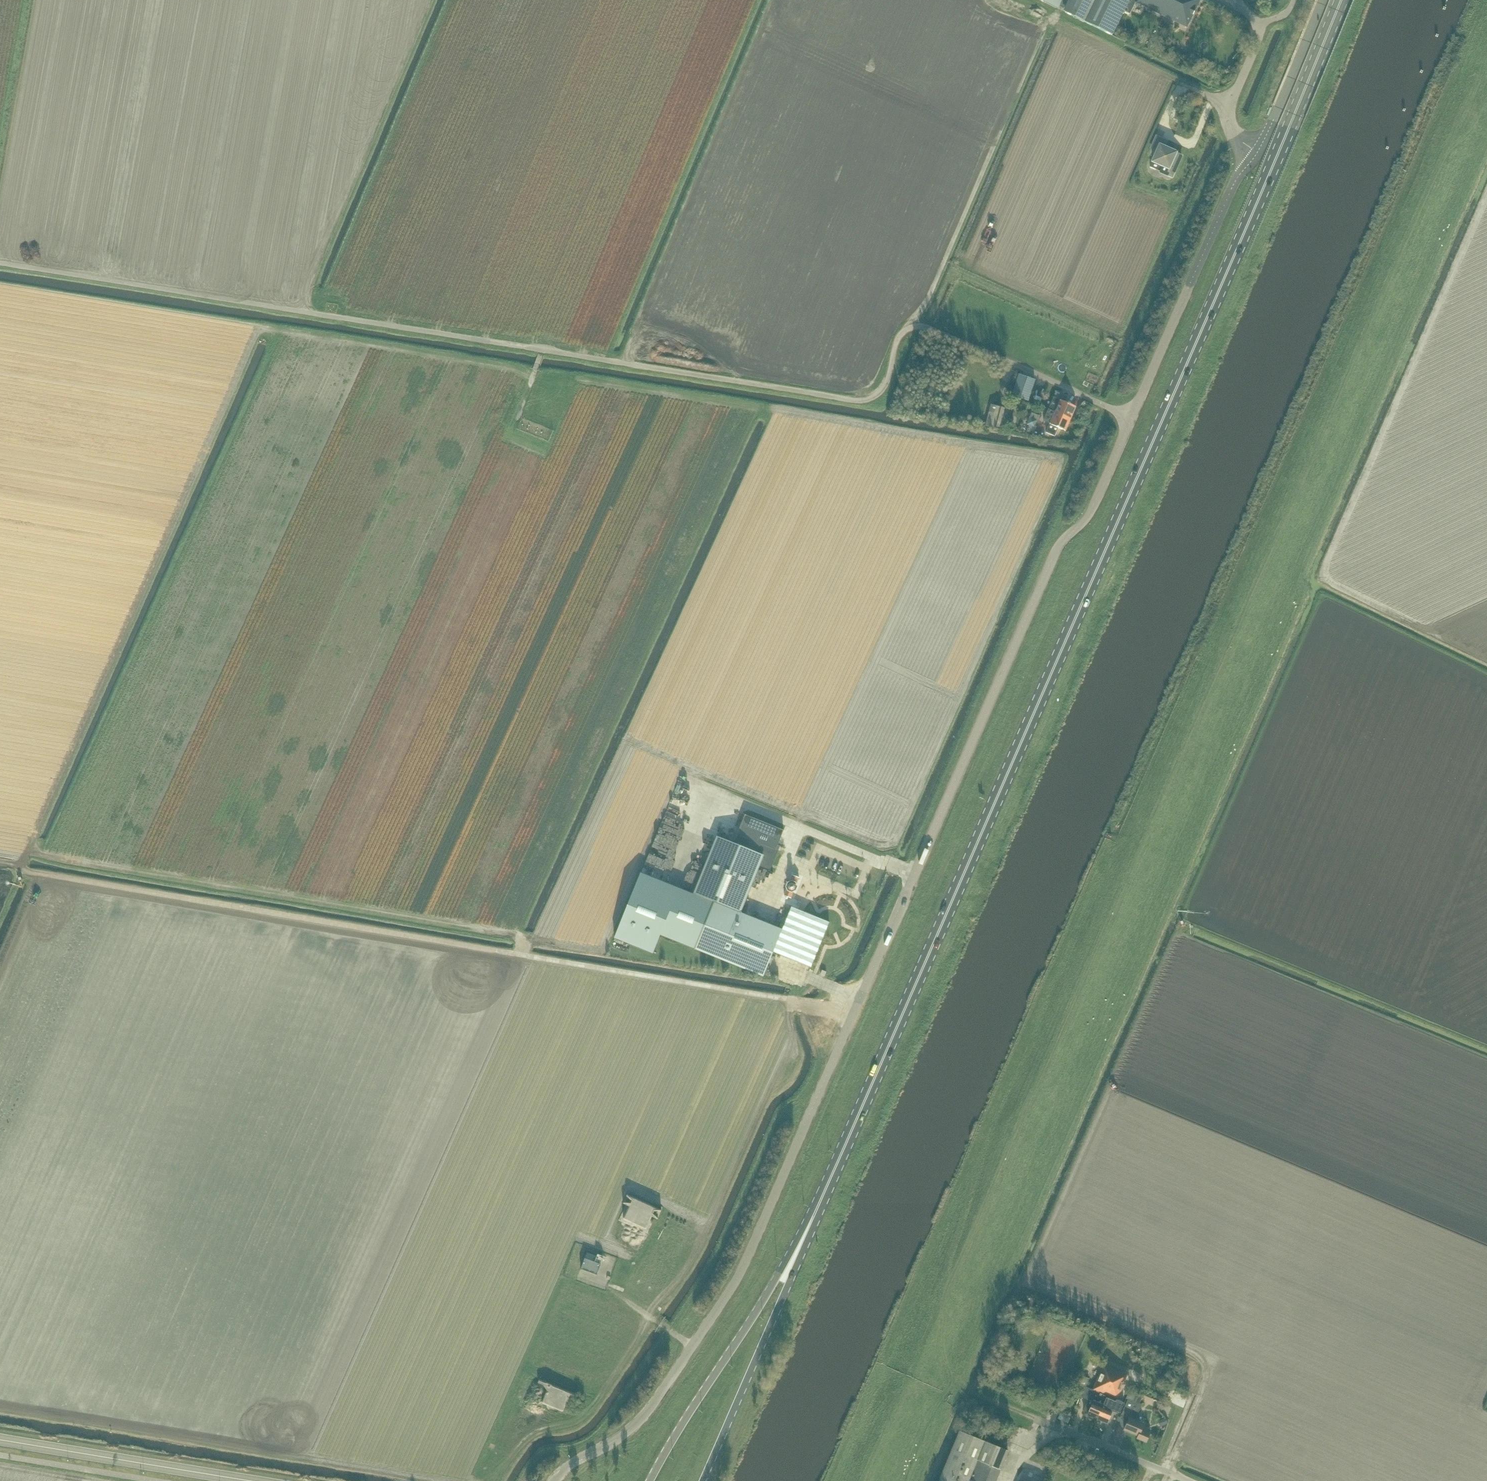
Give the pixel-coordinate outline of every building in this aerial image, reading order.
[(1056,8),(1060,0),(1040,0),(1056,8)] [(1065,12),(1112,35),(1124,11),(1130,14),(1136,2),(1187,27),(1200,0),(1071,0),(1065,12)] [(1164,147),(1166,141),(1157,137),(1152,149),(1157,151),(1153,161),(1163,166),(1161,171),(1172,176),(1175,171),(1182,155),(1164,147)] [(1028,395),(1032,383),(1020,379),(1017,391),(1028,395)] [(1060,400),(1054,397),(1049,409),(1071,419),(1076,407),(1060,400)] [(1011,409),(998,406),(992,405),(986,426),(994,428),(995,426),(1000,428),(1001,426),(1007,428),(1011,409)] [(1046,415),(1044,421),(1050,424),(1047,432),(1055,436),(1059,428),(1066,431),(1071,419),(1049,409),(1046,415)] [(1030,425),(1027,432),(1033,434),(1036,427),(1030,425)] [(716,838),(694,893),(716,902),(716,903),(716,902),(741,912),(760,865),(763,857),(757,854),(761,844),(776,850),(778,845),(784,830),(745,814),(733,844),(716,838)] [(776,850),(761,844),(757,854),(763,857),(760,865),(770,869),(777,851),(776,850)] [(641,873),(615,938),(653,953),(660,935),(695,949),(694,949),(695,949),(763,976),(773,952),(788,958),(811,967),(829,922),(791,906),(782,929),(762,921),(741,912),(716,902),(716,903),(716,902),(694,893),(693,894),(641,873)] [(628,1207),(628,1208),(623,1218),(623,1220),(623,1221),(645,1230),(650,1218),(657,1221),(657,1220),(651,1215),(652,1212),(660,1213),(661,1211),(627,1197),(626,1198),(631,1202),(630,1206),(623,1204),(623,1205),(628,1207)] [(598,1256),(597,1256),(587,1252),(581,1269),(597,1275),(603,1258),(602,1258),(598,1256)] [(1083,1412),(1087,1414),(1087,1415),(1107,1423),(1113,1410),(1119,1414),(1124,1403),(1117,1400),(1125,1382),(1124,1382),(1128,1374),(1104,1364),(1093,1389),(1086,1386),(1081,1396),(1093,1401),(1091,1406),(1087,1404),(1086,1405),(1083,1411),(1083,1412)] [(548,1383),(540,1379),(538,1383),(546,1386),(548,1390),(547,1393),(546,1394),(544,1398),(543,1401),(543,1402),(543,1404),(544,1404),(559,1410),(563,1412),(565,1411),(570,1397),(571,1397),(576,1399),(578,1395),(554,1385),(549,1383),(548,1383)] [(1128,1398),(1122,1413),(1130,1416),(1124,1430),(1138,1436),(1137,1438),(1146,1442),(1151,1431),(1143,1428),(1145,1423),(1137,1420),(1136,1417),(1142,1404),(1136,1402),(1137,1398),(1140,1399),(1143,1392),(1130,1387),(1126,1398),(1128,1398)] [(1060,1413),(1058,1418),(1068,1423),(1070,1418),(1060,1413)] [(1008,1451),(960,1430),(939,1480),(996,1480),(1008,1451)]
